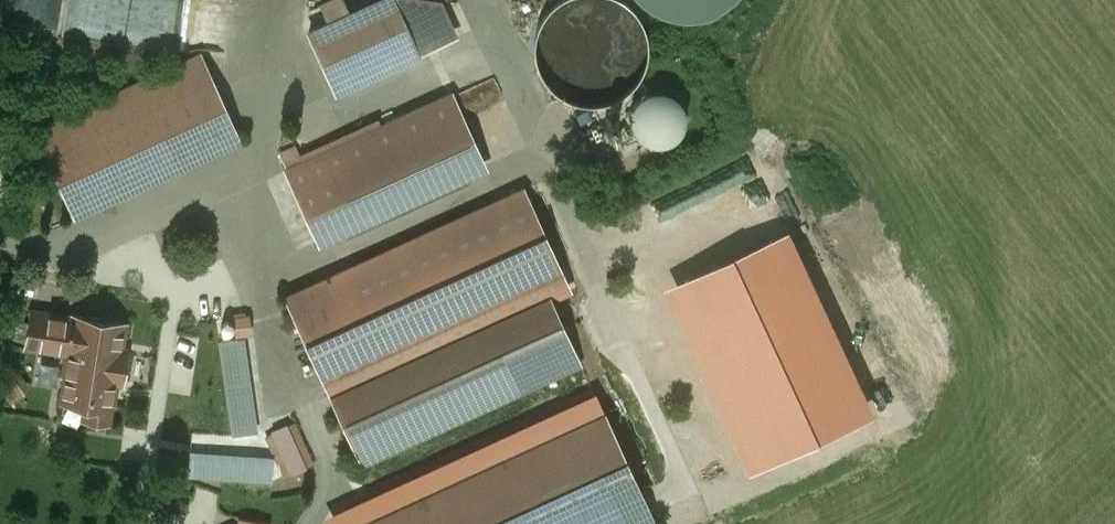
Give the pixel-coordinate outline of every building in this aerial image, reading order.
[(60,12),(67,13),(65,28),(92,32),(96,2),(231,20),(234,0),(62,0),(60,12)] [(309,30),(338,93),(419,56),(394,0),(374,0),(309,30)] [(533,41),(534,61),(542,79),(556,94),(574,103),(594,105),(614,100),(629,90),(641,77),(647,60),(648,42),(644,24),(634,9),(623,0),(559,0),(551,6),(539,22),(533,41)] [(643,4),(664,15),(686,19),(711,15),(733,3),(736,0),(639,0),(643,4)] [(204,60),(39,131),(74,212),(239,141),(204,60)] [(643,98),(637,104),(633,113),(633,122),(635,131),(641,138),(649,143),(657,145),(666,144),(673,141),(680,135),(684,128),(685,120),(685,112),(681,104),(676,98),(668,94),(660,92),(651,93),(643,98)] [(455,98),(289,170),(320,241),(486,169),(455,98)] [(530,190),(288,300),(332,394),(548,298),(573,285),(530,190)] [(332,394),(361,460),(578,364),(548,298),(332,394)] [(125,324),(30,310),(25,346),(70,353),(61,401),(87,404),(84,419),(108,423),(116,383),(121,383),(128,352),(122,350),(125,324)] [(360,523),(638,523),(653,517),(603,411),(360,523)]
